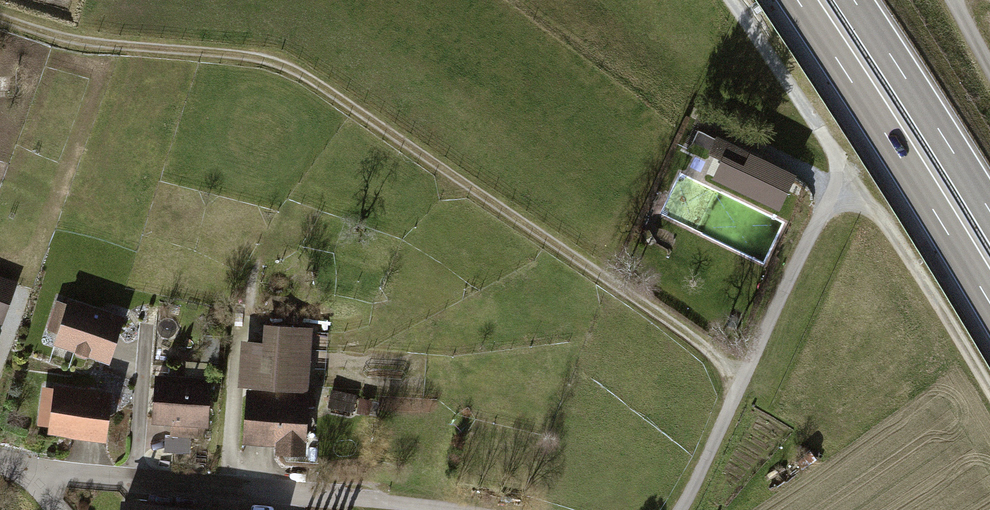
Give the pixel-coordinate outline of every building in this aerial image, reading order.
[(762,158),(722,140),(713,160),(754,177),(762,158)] [(0,278),(0,320),(13,283),(0,278)] [(121,318),(70,302),(57,342),(107,359),(121,318)] [(310,330),(267,327),(265,345),(244,343),(241,384),(305,390),(310,330)] [(209,382),(158,378),(155,420),(206,424),(209,382)] [(110,395),(56,388),(50,432),(105,439),(110,395)] [(306,397),(249,394),(247,441),(280,443),(280,452),(303,453),(306,397)] [(117,509),(227,509),(119,498),(117,509)]
